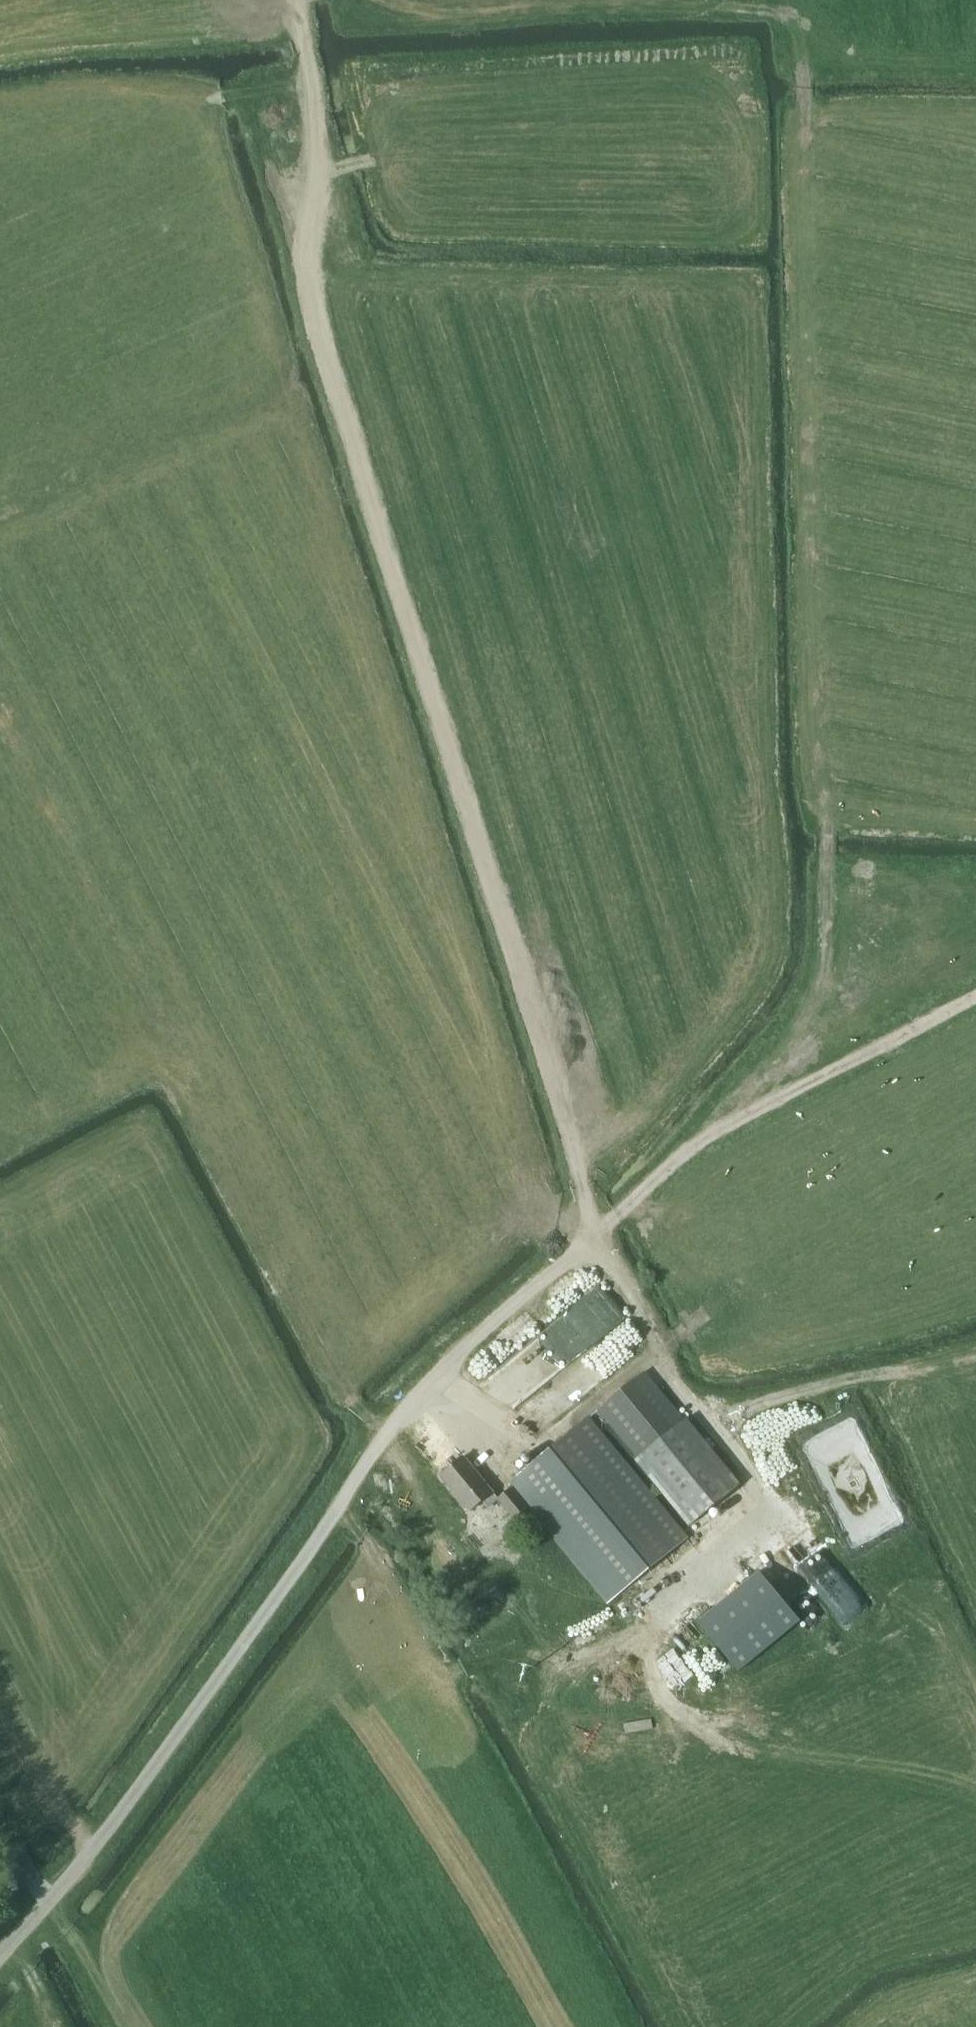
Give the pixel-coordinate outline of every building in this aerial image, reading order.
[(637,1460),(690,1525),(740,1483),(687,1418),(685,1420),(644,1370),(599,1408),(639,1458),(637,1460)] [(610,1603),(688,1537),(589,1416),(511,1482),(610,1603)] [(441,1474),(459,1497),(458,1498),(467,1509),(468,1508),(471,1511),(494,1492),(465,1456),(441,1474)] [(529,1507),(512,1486),(497,1499),(514,1520),(529,1507)] [(760,1571),(699,1620),(740,1671),(801,1621),(760,1571)]
